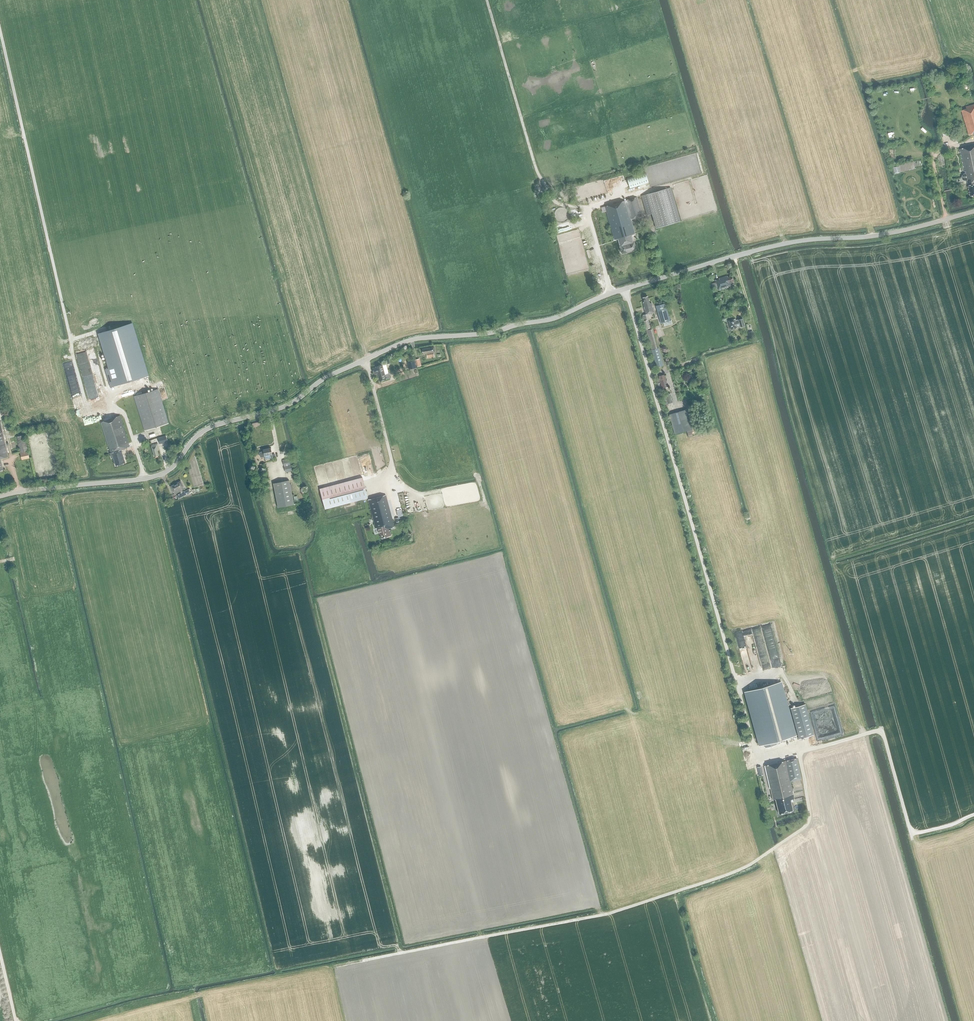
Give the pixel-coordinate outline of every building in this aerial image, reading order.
[(960,149),(966,177),(964,177),(963,177),(963,178),(963,179),(962,179),(963,179),(963,180),(964,181),(965,181),(968,180),(971,196),(973,196),(973,146),(960,149)] [(649,182),(646,172),(627,178),(630,188),(649,182)] [(680,221),(670,187),(641,196),(647,215),(652,213),(656,228),(680,221)] [(644,217),(638,198),(628,200),(633,220),(644,217)] [(636,235),(627,201),(603,207),(604,211),(607,210),(615,240),(620,239),(622,246),(620,246),(622,254),(636,250),(634,243),(633,243),(631,236),(636,235)] [(734,281),(732,276),(727,277),(727,276),(720,278),(720,279),(716,280),(719,290),(730,287),(734,286),(733,281),(734,281)] [(644,322),(646,329),(650,327),(648,320),(650,319),(648,314),(654,312),(652,305),(651,302),(649,303),(647,295),(642,297),(644,301),(642,301),(646,314),(642,315),(644,322)] [(669,315),(665,303),(656,306),(662,328),(672,325),(669,315)] [(735,319),(728,321),(731,330),(738,328),(737,326),(740,325),(740,327),(745,325),(743,318),(736,320),(735,319)] [(149,376),(133,323),(98,334),(108,368),(105,369),(110,388),(149,376)] [(652,327),(650,327),(646,329),(651,350),(657,367),(663,365),(658,348),(652,327)] [(435,352),(434,347),(427,348),(426,349),(422,349),(423,354),(426,354),(427,358),(434,357),(433,353),(435,352)] [(416,368),(414,359),(407,361),(409,369),(416,368)] [(384,375),(381,365),(378,366),(378,368),(376,368),(375,368),(374,368),(374,369),(372,369),(374,374),(377,373),(379,380),(390,377),(389,373),(384,375)] [(661,383),(662,388),(668,386),(664,374),(659,376),(659,379),(657,380),(656,380),(657,384),(661,383)] [(169,423),(159,389),(134,396),(145,431),(169,423)] [(673,402),(670,393),(663,395),(666,404),(673,402)] [(693,429),(687,409),(669,414),(675,434),(693,429)] [(119,416),(101,423),(109,447),(108,447),(110,454),(111,459),(113,458),(116,466),(125,463),(121,450),(129,447),(119,416)] [(3,471),(1,459),(8,457),(0,423),(0,471),(3,471)] [(30,458),(25,435),(17,437),(22,460),(30,458)] [(167,442),(166,436),(158,438),(160,444),(167,442)] [(160,450),(158,443),(151,445),(154,457),(159,455),(157,450),(160,450)] [(271,454),(270,448),(262,450),(263,452),(259,452),(259,453),(259,457),(260,458),(264,457),(264,459),(272,457),(271,454)] [(293,474),(289,458),(282,460),(285,472),(288,472),(289,475),(293,474)] [(190,470),(193,480),(202,478),(199,467),(190,470)] [(368,498),(362,477),(318,489),(324,510),(368,498)] [(289,481),(288,480),(272,483),(277,507),(293,504),(290,490),(292,489),(291,481),(289,481)] [(184,489),(180,481),(170,486),(174,494),(184,489)] [(191,492),(190,488),(177,495),(179,498),(191,492)] [(394,527),(385,495),(368,500),(376,529),(377,528),(379,534),(380,534),(381,539),(388,537),(392,536),(390,530),(389,530),(388,528),(394,527)] [(405,519),(404,515),(398,516),(398,517),(395,518),(397,524),(400,524),(400,520),(405,519)] [(814,734),(806,704),(790,708),(799,739),(814,734)] [(796,739),(786,705),(771,709),(778,735),(777,736),(770,712),(755,717),(764,748),(796,739)] [(802,779),(797,758),(764,765),(770,789),(771,789),(773,800),(775,799),(779,813),(793,810),(791,799),(794,798),(793,797),(794,797),(793,793),(792,792),(793,791),(791,781),(802,779)]
